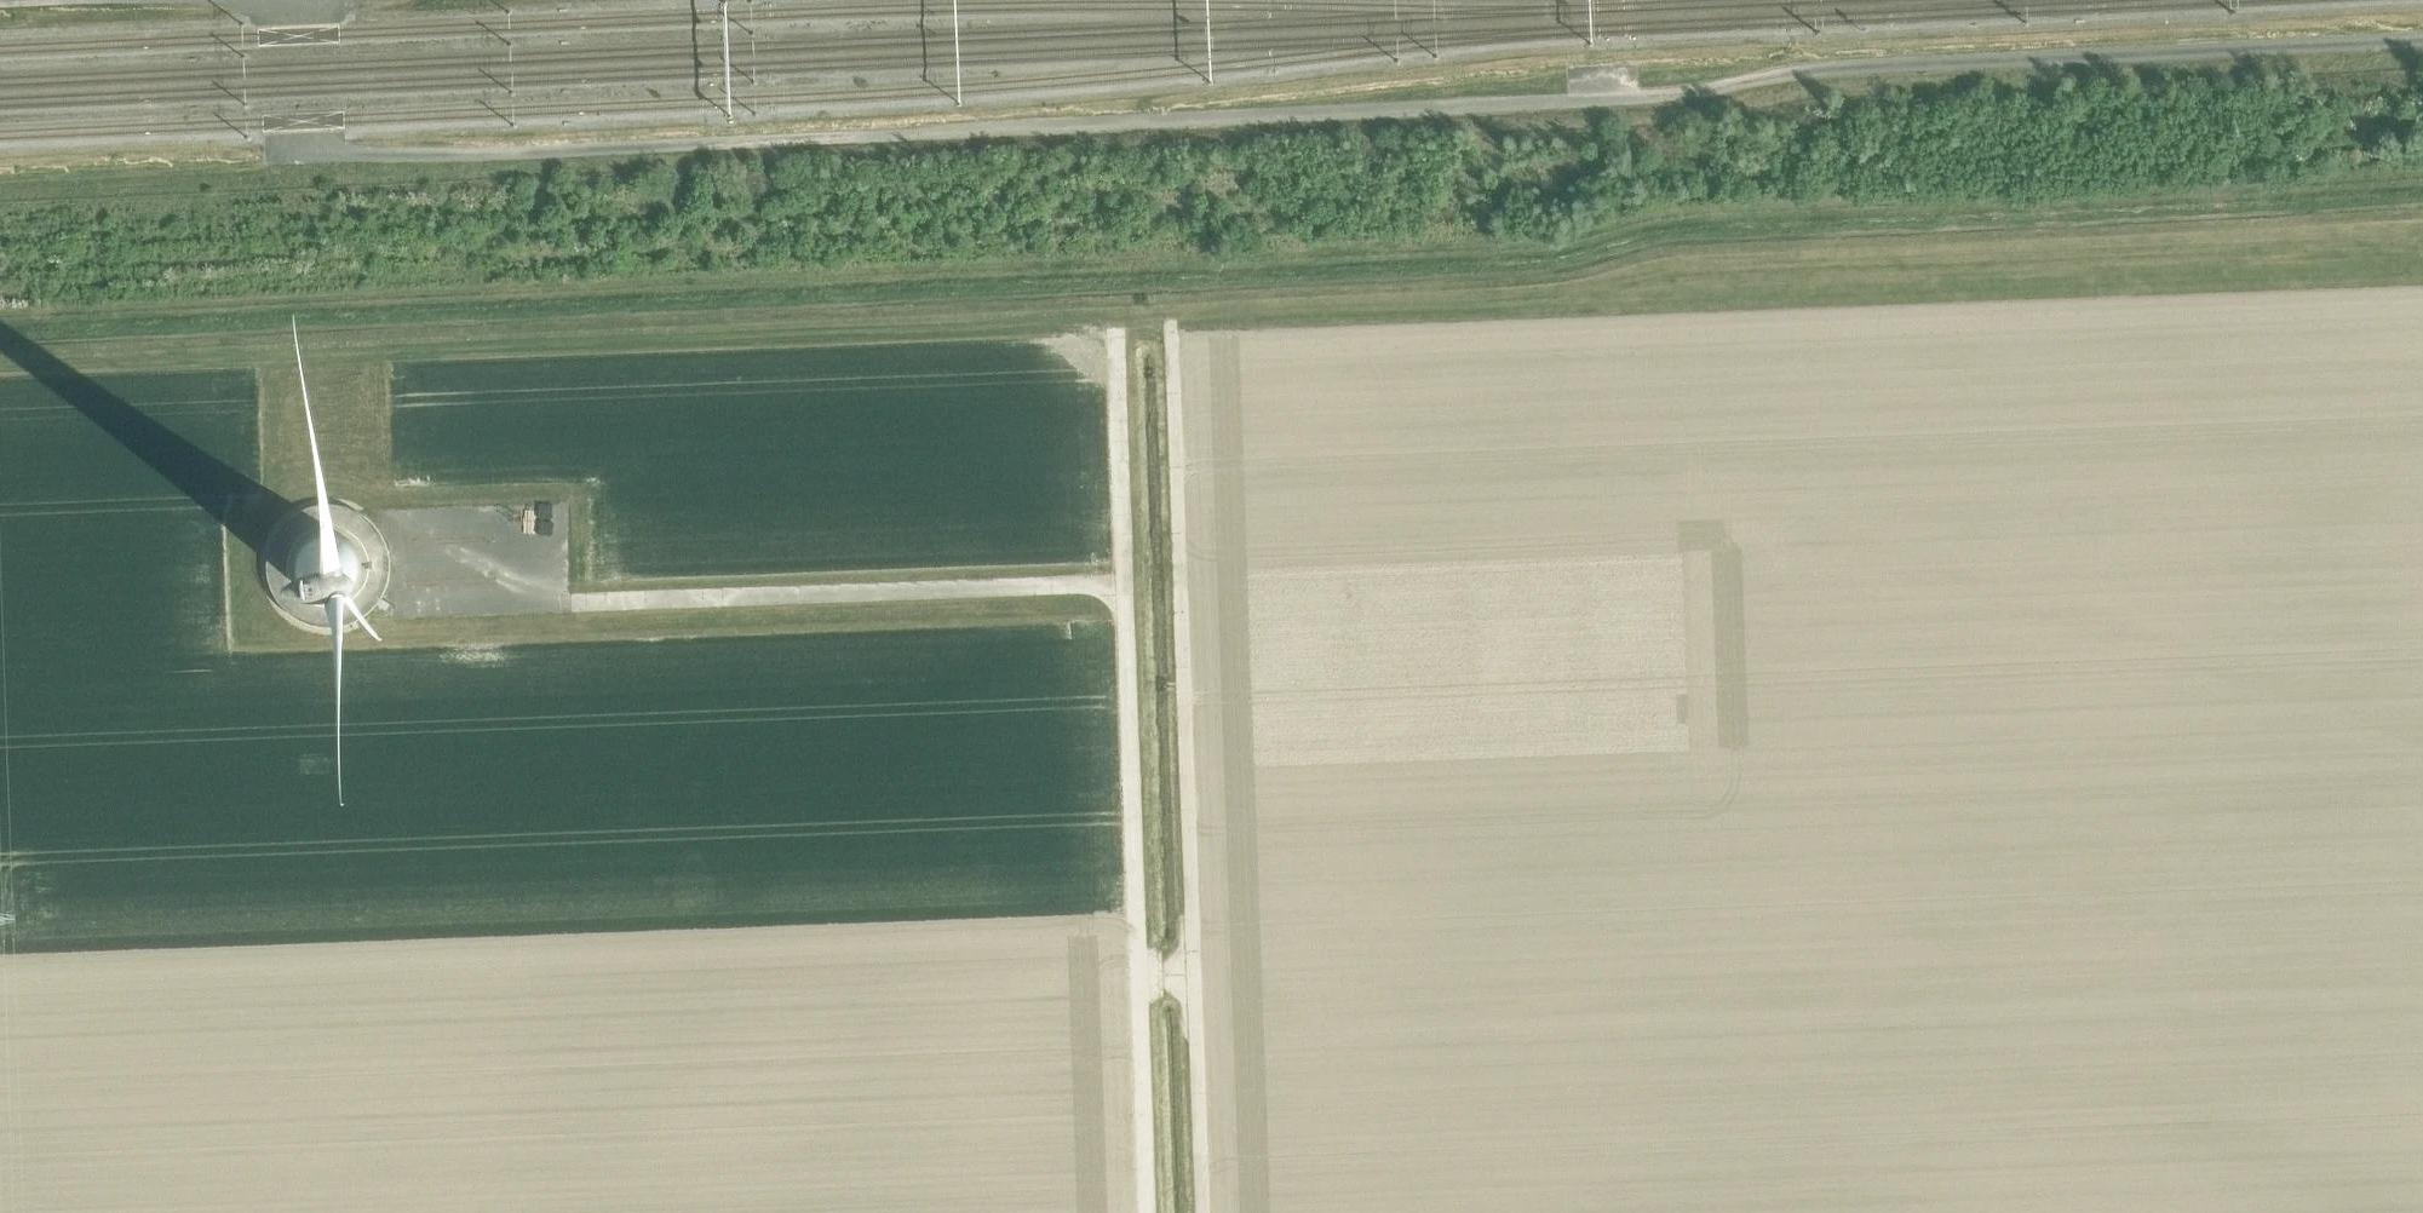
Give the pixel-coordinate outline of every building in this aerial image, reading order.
[(358,584),(360,581),(361,578),(362,575),(363,571),(363,568),(363,565),(363,561),(362,558),(361,555),(360,551),(359,549),(357,546),(355,543),(351,540),(347,536),(344,535),(341,534),(339,533),(336,532),(333,531),(330,531),(327,531),(324,531),(318,532),(313,534),(308,537),(304,541),(302,543),(300,545),(298,547),(297,550),(296,553),(295,555),(294,558),(294,561),(293,567),(294,572),(295,575),(296,579),(297,582),(299,585),(301,588),(303,591),(306,593),(309,595),(309,596),(314,598),(320,600),(323,601),(326,601),(329,601),(332,601),(335,600),(338,600),(340,599),(343,598),(348,595),(353,592),(355,589),(357,587),(358,584)]
